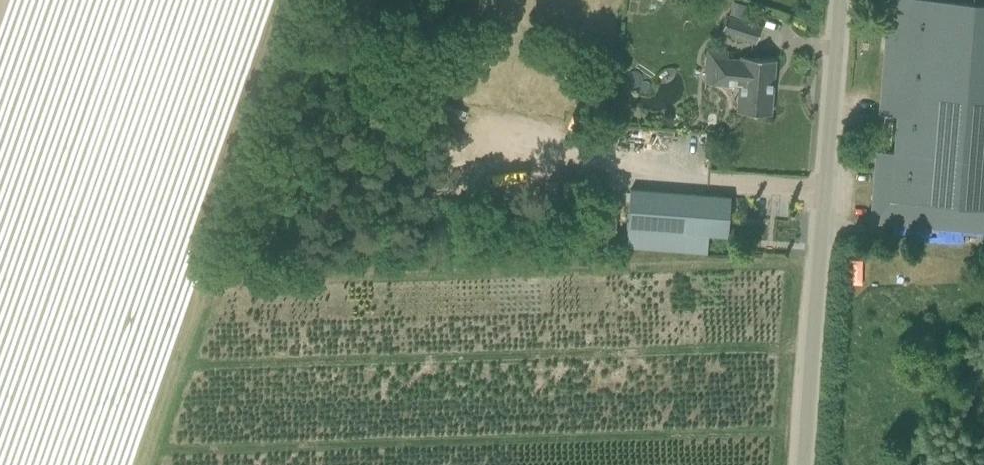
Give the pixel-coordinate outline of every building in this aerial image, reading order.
[(880,114),(898,115),(895,153),(877,151),(871,222),(983,231),(983,0),(889,0),(880,114)] [(762,27),(743,21),(727,15),(722,31),(756,43),(762,27)] [(737,111),(771,114),(776,60),(742,57),(741,60),(726,58),(727,50),(706,48),(704,71),(725,73),(724,85),(739,86),(737,111)] [(730,196),(730,197),(630,188),(626,247),(707,254),(709,236),(727,237),(727,238),(728,238),(731,196),(730,196)]
